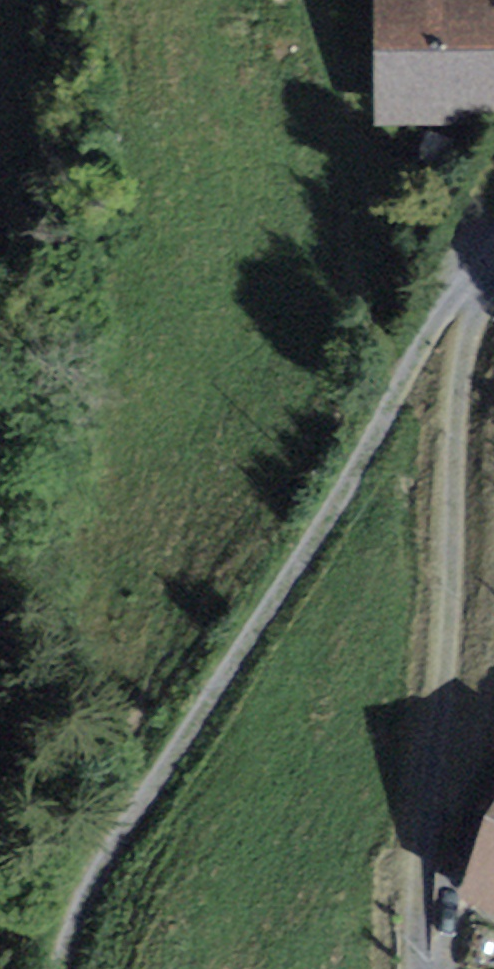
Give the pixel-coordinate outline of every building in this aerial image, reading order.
[(382,118),(493,115),(493,0),(378,0),(382,118)] [(469,897),(493,910),(493,848),(469,897)]
